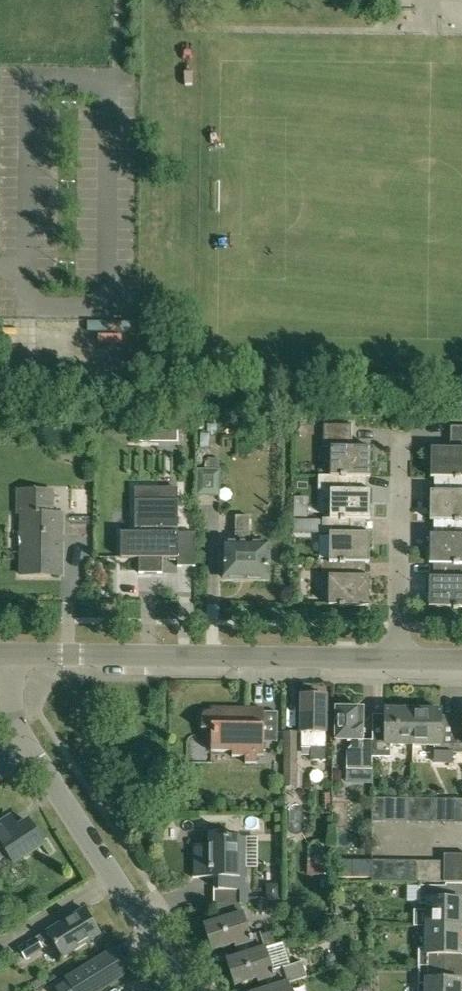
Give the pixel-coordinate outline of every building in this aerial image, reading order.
[(329,446),(329,475),(338,475),(339,477),(343,477),(344,475),(350,475),(369,476),(370,446),(350,446),(350,424),(323,424),(323,446),(329,446)] [(449,477),(454,476),(455,478),(459,479),(459,476),(461,476),(461,425),(450,425),(450,447),(430,447),(430,476),(449,477)] [(161,443),(161,426),(138,426),(138,443),(161,443)] [(197,494),(218,495),(219,472),(215,472),(215,460),(207,460),(207,475),(197,474),(197,494)] [(350,488),(350,475),(344,475),(343,477),(339,477),(338,475),(329,475),(318,475),(318,489),(328,489),(328,518),(338,518),(338,519),(344,519),(344,518),(349,518),(369,519),(369,489),(350,488)] [(429,519),(434,519),(449,519),(453,519),(454,520),(458,520),(459,519),(461,519),(461,476),(459,476),(459,479),(455,478),(454,476),(449,477),(449,490),(434,490),(429,490),(429,519)] [(162,558),(169,558),(177,558),(178,558),(178,566),(195,566),(195,533),(178,533),(178,500),(158,500),(158,487),(135,487),(135,500),(135,533),(121,533),(121,558),(139,558),(139,573),(162,573),(162,558)] [(17,513),(19,513),(25,513),(25,574),(62,574),(62,511),(53,511),(53,489),(17,489),(17,513)] [(223,578),(268,578),(267,544),(249,544),(249,516),(236,516),(236,544),(223,544),(223,578)] [(310,520),(310,532),(321,533),(321,518),(310,518),(310,520)] [(327,533),(327,561),(337,561),(337,563),(343,563),(343,562),(348,562),(368,562),(369,532),(349,532),(349,518),(344,518),(344,519),(338,519),(338,518),(328,518),(321,518),(321,533),(327,533)] [(429,563),(433,563),(448,563),(453,562),(453,563),(458,563),(458,562),(461,562),(461,519),(459,519),(458,520),(454,520),(453,519),(449,519),(449,534),(434,534),(429,534),(429,563)] [(348,575),(348,562),(343,562),(343,563),(337,563),(337,561),(327,561),(321,561),(321,575),(327,575),(327,605),(368,605),(368,575),(348,575)] [(461,606),(461,562),(458,562),(458,563),(453,563),(453,562),(448,563),(448,577),(428,577),(428,606),(461,606)] [(300,697),(300,734),(301,734),(301,747),(310,747),(310,761),(325,761),(326,697),(300,697)] [(371,764),(371,756),(371,741),(361,741),(361,708),(349,708),(349,706),(348,704),(339,704),(337,706),(337,708),(335,708),(335,740),(351,740),(351,744),(347,747),(347,770),(364,770),(364,764),(371,764)] [(278,712),(265,712),(265,711),(264,709),(263,708),(262,708),(261,708),(246,707),(246,711),(211,711),(207,711),(206,712),(204,713),(203,714),(202,716),(201,718),(201,729),(211,730),(211,752),(231,752),(232,757),(245,757),(245,763),(257,764),(257,756),(264,756),(264,741),(277,742),(278,712)] [(391,743),(411,743),(411,709),(384,709),(384,715),(371,715),(371,741),(371,756),(391,756),(391,743)] [(451,761),(451,752),(451,716),(440,716),(440,710),(411,709),(411,743),(433,744),(433,761),(451,761)] [(451,752),(461,752),(461,716),(451,716),(451,752)] [(296,788),(297,734),(285,734),(284,788),(296,788)] [(372,797),(372,821),(383,822),(383,797),(372,797)] [(383,822),(395,822),(395,797),(383,797),(383,822)] [(395,822),(407,822),(407,797),(395,797),(395,822)] [(419,798),(407,797),(407,822),(418,822),(419,798)] [(418,822),(430,822),(431,798),(419,798),(418,822)] [(430,822),(442,822),(443,798),(431,798),(430,822)] [(443,798),(442,822),(454,823),(455,799),(443,798)] [(42,844),(27,821),(15,829),(8,819),(0,824),(0,857),(7,852),(14,862),(42,844)] [(195,845),(195,878),(217,877),(224,877),(224,890),(247,890),(246,867),(244,867),(244,850),(239,850),(238,837),(238,836),(224,836),(224,832),(209,832),(209,845),(195,845)] [(443,882),(456,882),(456,855),(443,854),(443,861),(443,882)] [(318,856),(318,872),(330,872),(330,857),(318,856)] [(371,881),(383,881),(383,860),(371,860),(371,861),(371,878),(371,881)] [(383,881),(395,882),(395,860),(383,860),(383,881)] [(406,882),(407,861),(395,860),(395,882),(406,882)] [(357,861),(357,878),(371,878),(371,861),(357,861)] [(419,861),(407,861),(406,882),(418,882),(419,861)] [(419,861),(418,882),(431,882),(431,861),(419,861)] [(443,861),(431,861),(431,882),(443,882),(443,861)] [(266,884),(266,900),(280,900),(280,884),(266,884)] [(413,926),(426,927),(461,927),(461,899),(445,899),(445,886),(419,886),(418,905),(427,905),(427,910),(414,910),(413,926)] [(295,912),(296,900),(286,900),(285,911),(295,912)] [(354,904),(338,903),(337,912),(354,912),(354,904)] [(238,956),(265,948),(261,935),(260,933),(249,936),(239,904),(214,904),(219,922),(205,926),(212,949),(233,942),(238,956)] [(62,957),(100,935),(84,909),(19,948),(26,958),(43,948),(40,944),(51,937),(62,957)] [(460,956),(461,927),(426,927),(426,949),(418,949),(417,966),(443,967),(443,955),(460,956)] [(272,932),(261,935),(265,948),(276,945),(272,932)] [(226,960),(234,985),(257,978),(261,990),(264,990),(287,984),(306,978),(301,962),(289,966),(272,971),(265,948),(238,957),(226,960)] [(53,988),(55,990),(97,990),(124,974),(111,953),(67,979),(53,988)] [(460,980),(442,979),(443,967),(417,966),(417,986),(417,990),(459,990),(460,980)] [(42,977),(31,984),(35,990),(46,983),(42,977)]
